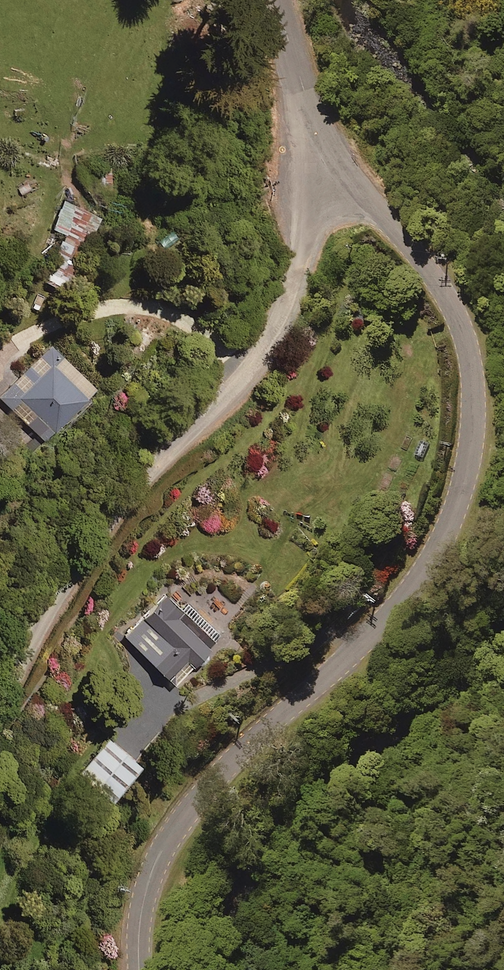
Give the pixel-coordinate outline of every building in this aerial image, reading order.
[(112,174),(96,174),(96,192),(112,192),(112,174)] [(69,239),(47,286),(65,294),(101,216),(65,199),(50,231),(69,239)] [(97,391),(52,346),(1,399),(46,443),(97,391)] [(126,637),(173,687),(193,668),(196,671),(214,654),(211,651),(223,639),(176,590),(126,637)] [(143,769),(111,740),(78,776),(110,806),(143,769)]
